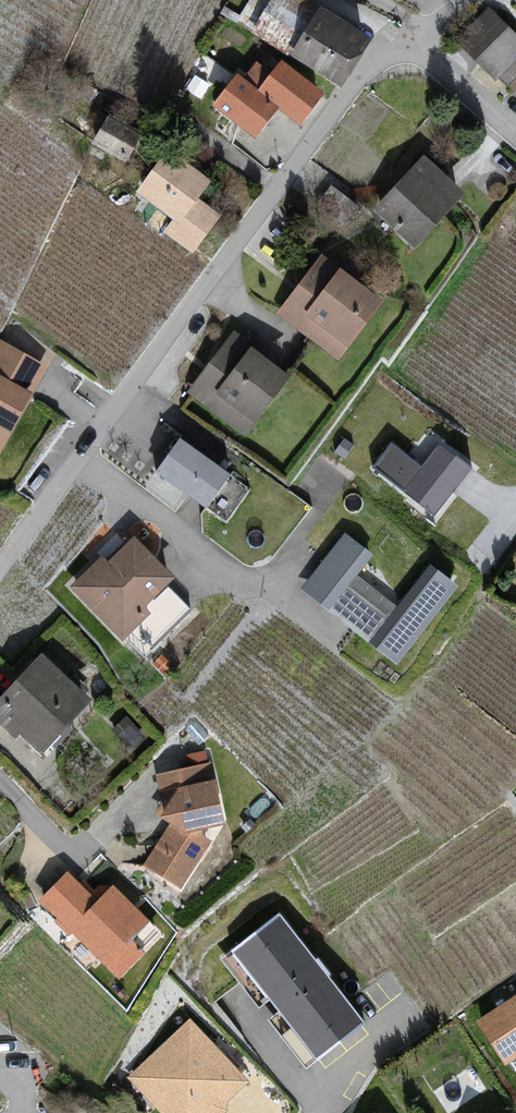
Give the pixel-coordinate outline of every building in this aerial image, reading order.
[(251,32),(343,90),(374,41),(308,0),(271,0),(251,32)] [(488,11),(462,48),(499,87),(515,69),(515,39),(488,11)] [(237,75),(213,106),(258,142),(280,114),(301,130),(329,95),(283,58),(270,73),(258,63),(244,80),(237,75)] [(111,116),(91,145),(126,164),(144,134),(111,116)] [(211,181),(167,150),(134,195),(172,223),(163,235),(193,257),(222,217),(197,199),(211,181)] [(425,163),(379,217),(417,254),(466,199),(425,163)] [(323,261),(279,319),(341,366),(386,309),(323,261)] [(235,335),(185,396),(249,442),(293,378),(235,335)] [(49,366),(0,339),(0,454),(49,366)] [(391,444),(372,469),(435,519),(473,470),(442,442),(425,467),(391,444)] [(181,446),(160,476),(227,527),(248,496),(181,446)] [(101,556),(70,588),(122,642),(151,615),(146,608),(175,579),(134,536),(107,562),(101,556)] [(347,539),(303,588),(326,611),(372,648),(400,667),(462,588),(433,566),(399,610),(358,579),(373,558),(347,539)] [(0,698),(0,725),(17,741),(23,735),(45,756),(95,703),(43,653),(0,698)] [(178,770),(155,776),(163,819),(169,825),(144,866),(182,893),(230,824),(213,761),(204,751),(187,754),(178,770)] [(69,872),(38,901),(117,980),(165,934),(116,887),(95,890),(84,880),(69,872)] [(278,914),(232,952),(318,1064),(369,1024),(278,914)] [(476,1024),(509,1070),(515,1063),(515,998),(476,1024)] [(127,1081),(157,1112),(220,1112),(227,1107),(250,1083),(193,1023),(127,1081)]
